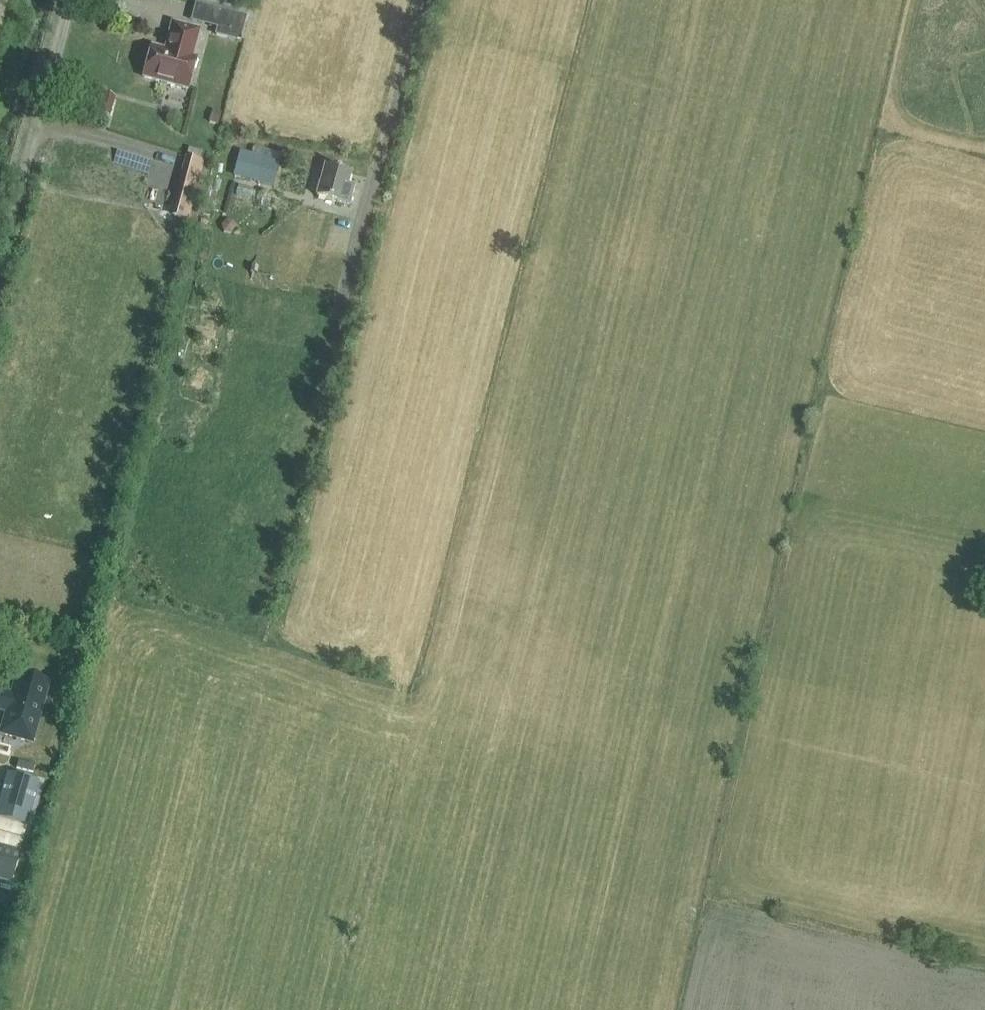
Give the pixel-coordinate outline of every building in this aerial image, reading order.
[(215,26),(213,34),(238,40),(244,14),(192,2),(188,20),(215,26)] [(165,50),(152,47),(144,78),(188,89),(196,59),(192,58),(200,30),(173,23),(165,50)] [(116,97),(97,91),(92,112),(110,117),(116,97)] [(221,113),(212,110),(208,122),(217,125),(221,113)] [(236,148),(230,174),(254,180),(261,155),(236,148)] [(180,171),(168,216),(189,221),(204,161),(185,156),(181,172),(180,171)] [(350,205),(355,186),(348,184),(351,173),(325,166),(317,197),(350,205)] [(17,673),(11,694),(0,691),(0,711),(6,713),(0,734),(32,743),(49,682),(17,673)] [(7,775),(0,801),(0,819),(26,826),(38,784),(7,775)] [(17,849),(0,847),(0,880),(12,882),(17,849)]
